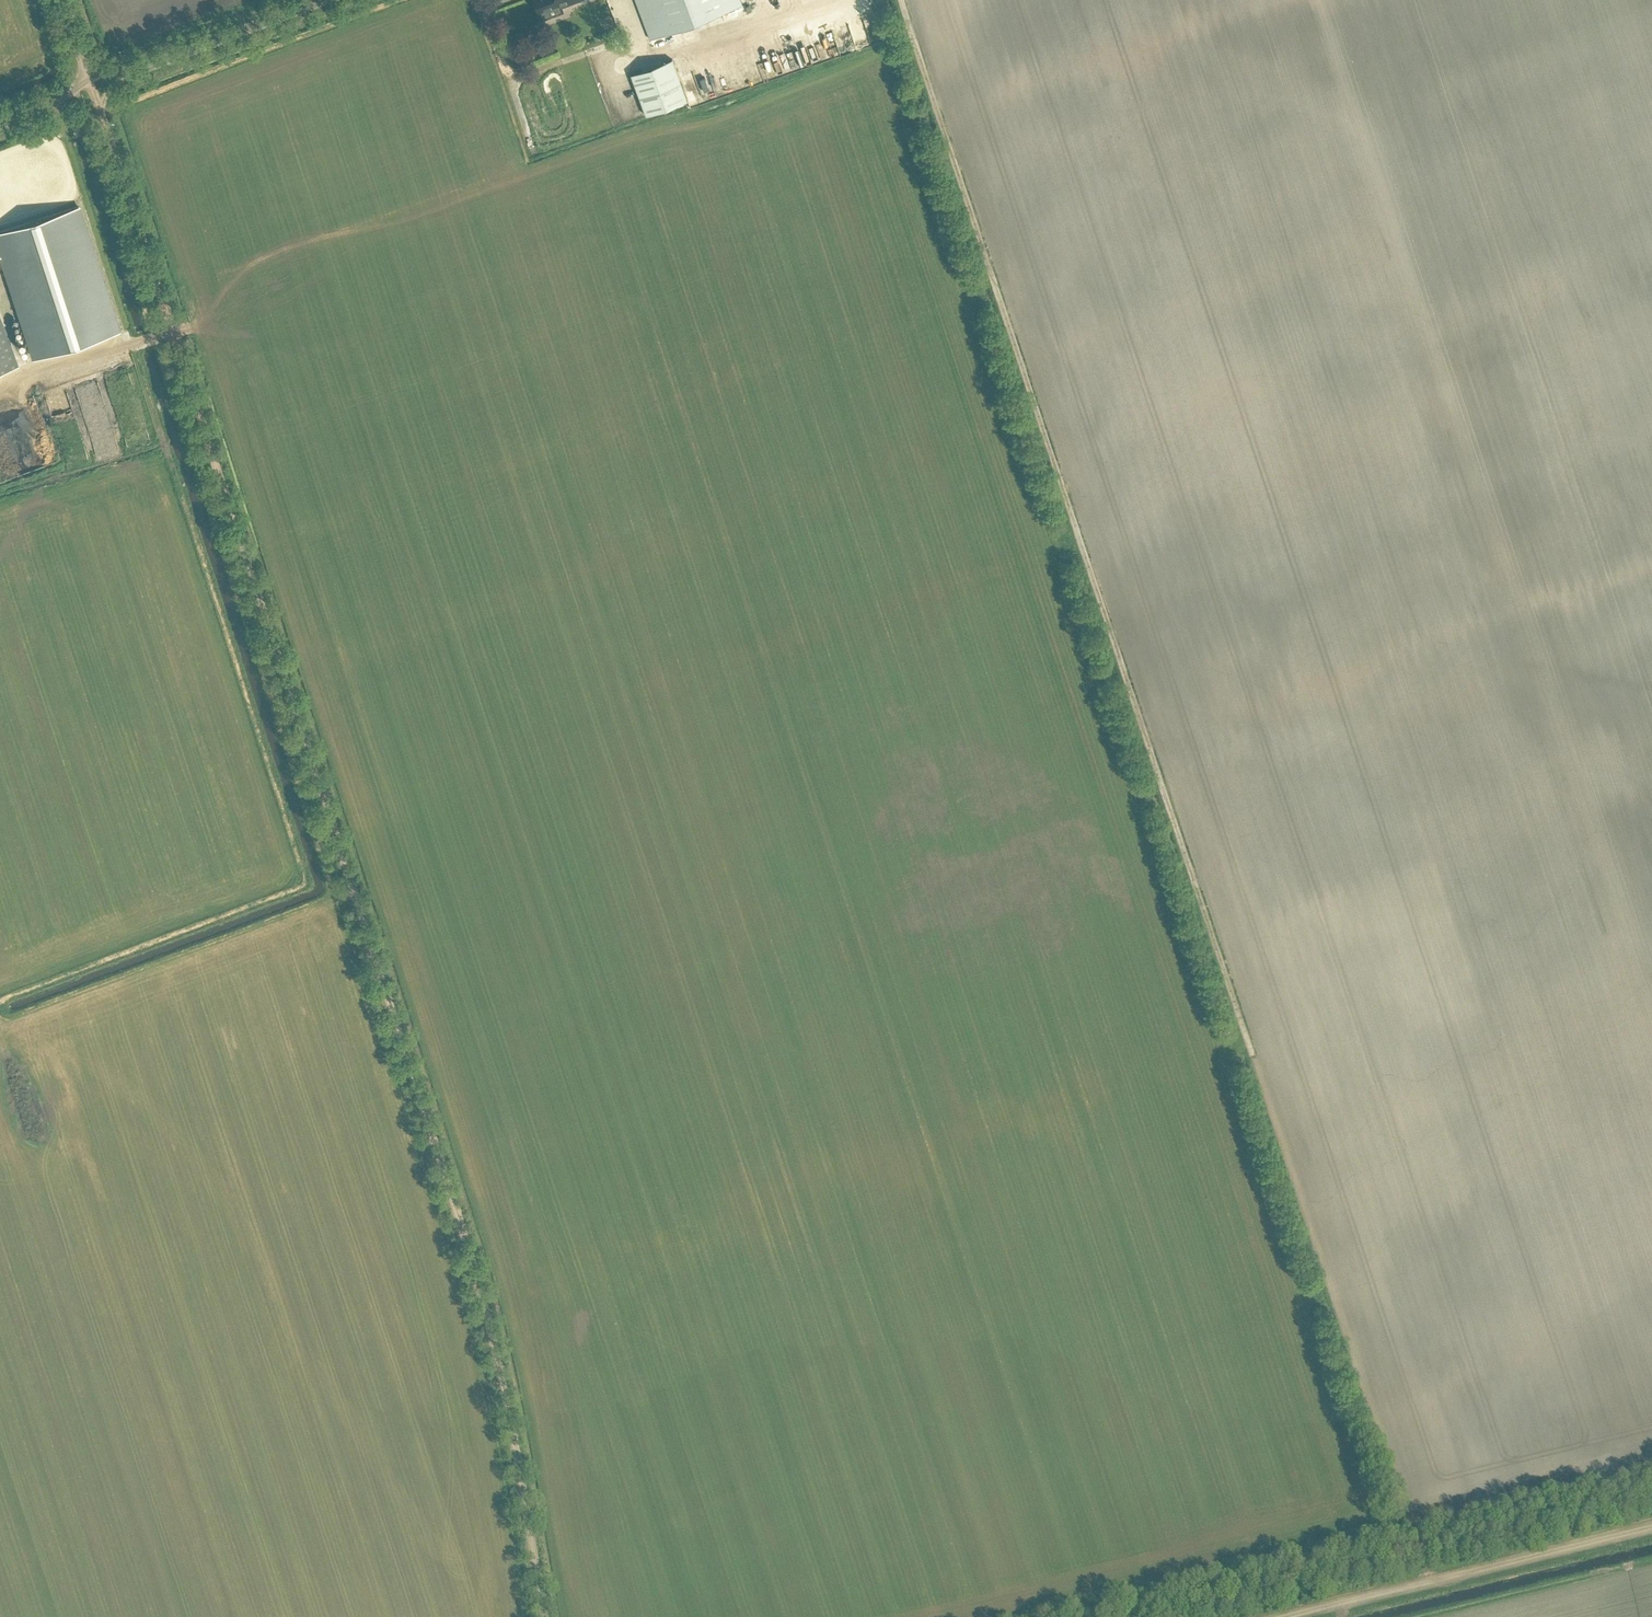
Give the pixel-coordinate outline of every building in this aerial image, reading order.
[(538,14),(539,14),(541,20),(551,16),(549,10),(554,9),(555,10),(582,0),(533,0),(538,14)] [(742,0),(636,0),(650,38),(687,25),(743,4),(742,0)] [(802,69),(820,63),(814,39),(795,44),(802,69)] [(687,100),(672,59),(630,74),(645,115),(687,100)] [(3,254),(36,358),(119,331),(78,206),(0,231),(0,255),(3,254)] [(19,364),(0,315),(0,372),(19,364)]
